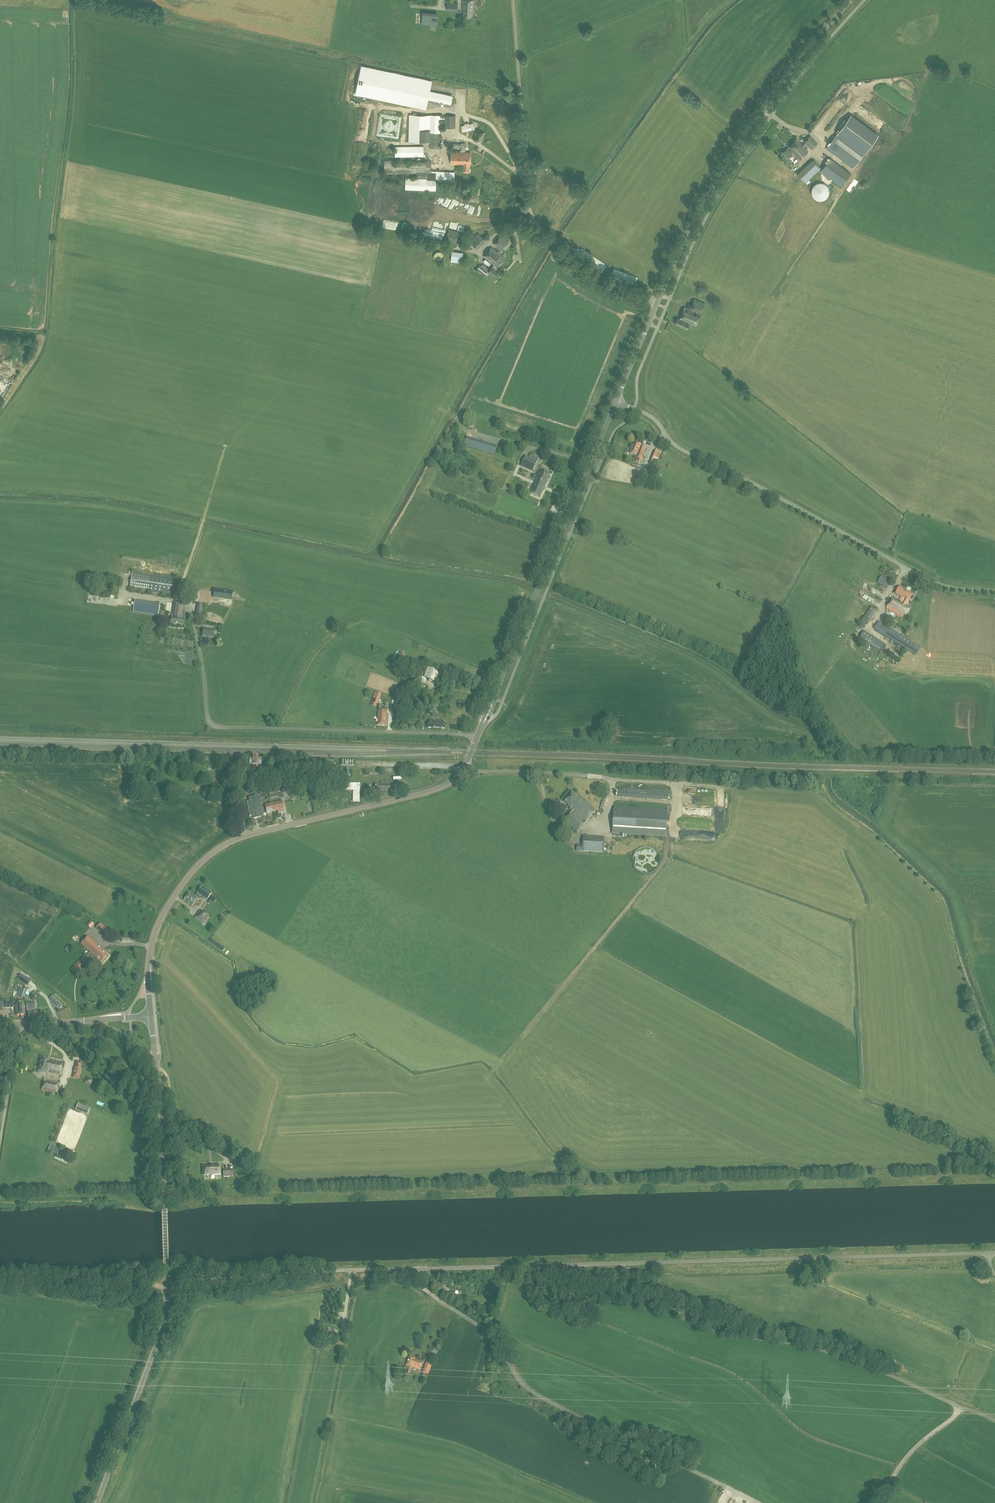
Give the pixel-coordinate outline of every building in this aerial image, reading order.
[(471,16),(472,10),(473,10),(474,0),(471,0),(464,0),(463,10),(464,10),(463,16),(471,16)] [(457,11),(457,8),(458,4),(448,3),(447,10),(457,11)] [(422,24),(437,25),(438,13),(423,12),(422,24)] [(430,91),(432,81),(362,66),(356,94),(426,109),(428,99),(451,104),(453,96),(430,91)] [(868,100),(881,111),(886,106),(874,94),(868,100)] [(404,137),(413,138),(414,129),(414,114),(405,113),(404,137)] [(430,145),(440,145),(441,115),(431,115),(430,145)] [(445,127),(456,127),(456,115),(445,115),(445,127)] [(845,162),(853,168),(878,135),(851,115),(826,148),(845,162)] [(415,131),(415,140),(426,140),(426,130),(415,131)] [(473,138),(482,142),(485,133),(476,130),(473,138)] [(451,131),(444,144),(447,146),(454,132),(451,131)] [(793,153),(800,160),(809,152),(804,146),(807,144),(811,149),(817,144),(810,135),(804,141),(801,144),(797,139),(788,147),(783,153),(788,158),(793,153)] [(461,151),(461,164),(464,164),(464,172),(470,172),(470,164),(471,164),(471,152),(464,151),(466,151),(466,147),(464,147),(464,143),(452,143),(452,148),(462,148),(462,150),(461,150),(461,151)] [(395,146),(395,157),(424,156),(426,156),(424,152),(424,146),(395,146)] [(452,164),(461,164),(461,151),(452,151),(452,164)] [(821,171),(841,186),(851,173),(830,158),(821,171)] [(406,190),(436,191),(436,181),(455,181),(455,172),(431,170),(431,162),(430,162),(429,160),(427,160),(428,162),(396,162),(396,160),(384,160),(385,174),(417,173),(417,179),(406,178),(406,190)] [(798,164),(792,160),(788,164),(794,169),(798,164)] [(797,174),(805,183),(821,168),(813,160),(797,174)] [(811,191),(811,192),(812,193),(812,194),(812,195),(813,196),(814,197),(815,198),(816,199),(817,199),(817,200),(818,200),(819,200),(820,200),(821,200),(822,200),(823,200),(824,200),(825,199),(826,198),(827,198),(827,197),(828,197),(828,196),(829,195),(829,194),(829,193),(830,192),(830,191),(830,190),(829,189),(829,188),(829,187),(828,186),(827,185),(827,184),(826,184),(826,183),(825,183),(824,183),(824,182),(823,182),(822,182),(821,182),(820,182),(819,182),(818,182),(817,182),(817,183),(816,183),(815,184),(814,185),(813,186),(812,187),(812,188),(812,189),(811,190),(811,191)] [(505,226),(507,230),(517,225),(514,221),(512,222),(505,226)] [(446,240),(463,245),(466,234),(449,229),(446,240)] [(470,242),(478,249),(486,240),(478,233),(470,242)] [(488,272),(495,277),(499,271),(497,269),(506,258),(500,253),(502,250),(509,242),(501,235),(494,244),(500,249),(498,252),(492,247),(484,256),(493,263),(493,264),(494,265),(488,272)] [(434,256),(434,257),(434,258),(435,259),(435,260),(436,261),(437,261),(438,261),(438,262),(439,262),(440,262),(441,261),(442,261),(443,260),(443,259),(444,259),(444,258),(444,257),(444,256),(444,255),(444,254),(443,253),(442,252),(441,252),(440,251),(439,251),(438,252),(437,252),(436,252),(436,253),(435,253),(435,254),(434,254),(434,255),(434,256)] [(463,252),(451,251),(450,261),(462,263),(463,252)] [(477,270),(484,275),(489,269),(483,264),(481,266),(480,265),(477,270)] [(685,307),(680,319),(684,321),(696,326),(705,303),(695,299),(691,309),(685,307)] [(465,445),(495,454),(497,446),(467,437),(465,445)] [(633,462),(640,465),(646,448),(641,446),(634,443),(630,453),(636,455),(633,462)] [(649,463),(656,465),(662,450),(656,448),(655,451),(654,451),(649,463)] [(520,466),(533,472),(538,458),(530,454),(528,457),(525,456),(520,466)] [(531,493),(540,497),(542,493),(543,493),(544,491),(543,491),(550,474),(541,470),(531,493)] [(877,583),(886,588),(890,580),(881,575),(877,583)] [(132,579),(131,587),(147,589),(147,590),(172,593),(173,584),(169,583),(170,579),(157,577),(156,581),(151,581),(132,579)] [(898,601),(906,605),(908,601),(912,594),(899,586),(895,593),(901,596),(898,601)] [(215,589),(213,598),(232,600),(233,592),(215,589)] [(886,608),(904,619),(911,608),(906,605),(898,601),(893,598),(886,608)] [(160,604),(134,600),(133,612),(158,616),(160,604)] [(170,624),(183,625),(184,619),(183,619),(185,604),(174,603),(172,618),(171,618),(170,624)] [(196,617),(202,618),(204,604),(198,603),(196,617)] [(864,617),(870,621),(876,611),(870,607),(864,617)] [(874,630),(917,655),(921,647),(878,622),(874,630)] [(202,636),(213,637),(214,629),(203,628),(202,636)] [(859,640),(869,647),(875,638),(864,631),(859,640)] [(870,647),(879,652),(884,644),(875,638),(870,647)] [(391,665),(396,668),(405,655),(400,652),(391,665)] [(416,680),(425,684),(427,678),(436,682),(441,670),(423,663),(416,680)] [(377,704),(381,693),(375,691),(371,702),(377,704)] [(378,725),(386,726),(387,711),(379,710),(378,725)] [(430,718),(430,721),(429,721),(429,728),(444,729),(445,724),(443,724),(443,720),(433,720),(433,718),(430,718)] [(249,760),(247,760),(246,765),(252,765),(252,766),(257,766),(260,766),(261,759),(257,759),(257,757),(252,757),(252,759),(249,758),(249,760)] [(375,791),(403,792),(403,790),(406,790),(406,786),(404,787),(404,785),(404,781),(380,780),(380,784),(376,784),(375,791)] [(353,801),(360,802),(360,784),(345,784),(345,790),(353,791),(353,801)] [(618,797),(668,800),(669,791),(619,788),(618,797)] [(263,814),(273,812),(277,811),(277,813),(284,812),(281,799),(284,798),(283,793),(277,794),(277,792),(269,793),(271,804),(265,806),(264,800),(260,801),(259,796),(250,798),(254,818),(263,817),(263,814)] [(564,821),(577,832),(595,812),(573,793),(565,802),(571,807),(569,809),(572,812),(564,821)] [(600,809),(604,810),(609,795),(604,793),(600,809)] [(613,834),(666,837),(668,810),(614,807),(613,834)] [(293,815),(286,816),(288,824),(295,822),(293,815)] [(598,852),(603,853),(604,839),(599,838),(583,837),(583,845),(577,845),(577,851),(598,852)] [(184,900),(192,906),(198,898),(197,898),(200,895),(207,900),(212,893),(202,886),(197,893),(195,896),(189,892),(184,900)] [(196,919),(202,923),(205,920),(206,922),(209,918),(208,916),(200,911),(196,915),(197,916),(196,919)] [(97,927),(108,938),(115,932),(106,924),(104,927),(100,923),(97,927)] [(94,957),(101,963),(108,955),(88,936),(81,944),(90,953),(94,957)] [(86,957),(90,961),(94,957),(90,953),(86,957)] [(71,969),(76,975),(90,961),(86,957),(84,956),(71,969)] [(28,985),(30,981),(20,974),(18,978),(28,985)] [(17,996),(23,998),(26,989),(19,988),(17,996)] [(44,996),(50,1001),(54,998),(48,992),(44,996)] [(15,1005),(16,1015),(25,1015),(24,1004),(15,1005)] [(33,1018),(33,1020),(37,1020),(36,1013),(35,1009),(34,1010),(33,1008),(33,1005),(27,1006),(27,1009),(28,1009),(28,1012),(28,1015),(29,1019),(33,1018)] [(46,1072),(60,1075),(62,1062),(49,1059),(49,1058),(41,1057),(38,1071),(46,1073),(46,1072)] [(102,1081),(110,1085),(114,1083),(117,1079),(106,1073),(102,1081)] [(42,1090),(56,1093),(58,1083),(44,1080),(42,1090)] [(88,1114),(90,1108),(78,1103),(76,1109),(88,1114)] [(48,1150),(63,1156),(65,1152),(51,1145),(48,1150)] [(204,1165),(205,1174),(220,1174),(219,1164),(204,1165)] [(435,1287),(441,1290),(444,1284),(438,1281),(435,1287)] [(412,1367),(420,1370),(423,1361),(417,1359),(417,1358),(410,1356),(406,1366),(411,1368),(412,1367)] [(422,1372),(429,1374),(432,1363),(426,1361),(422,1372)]
